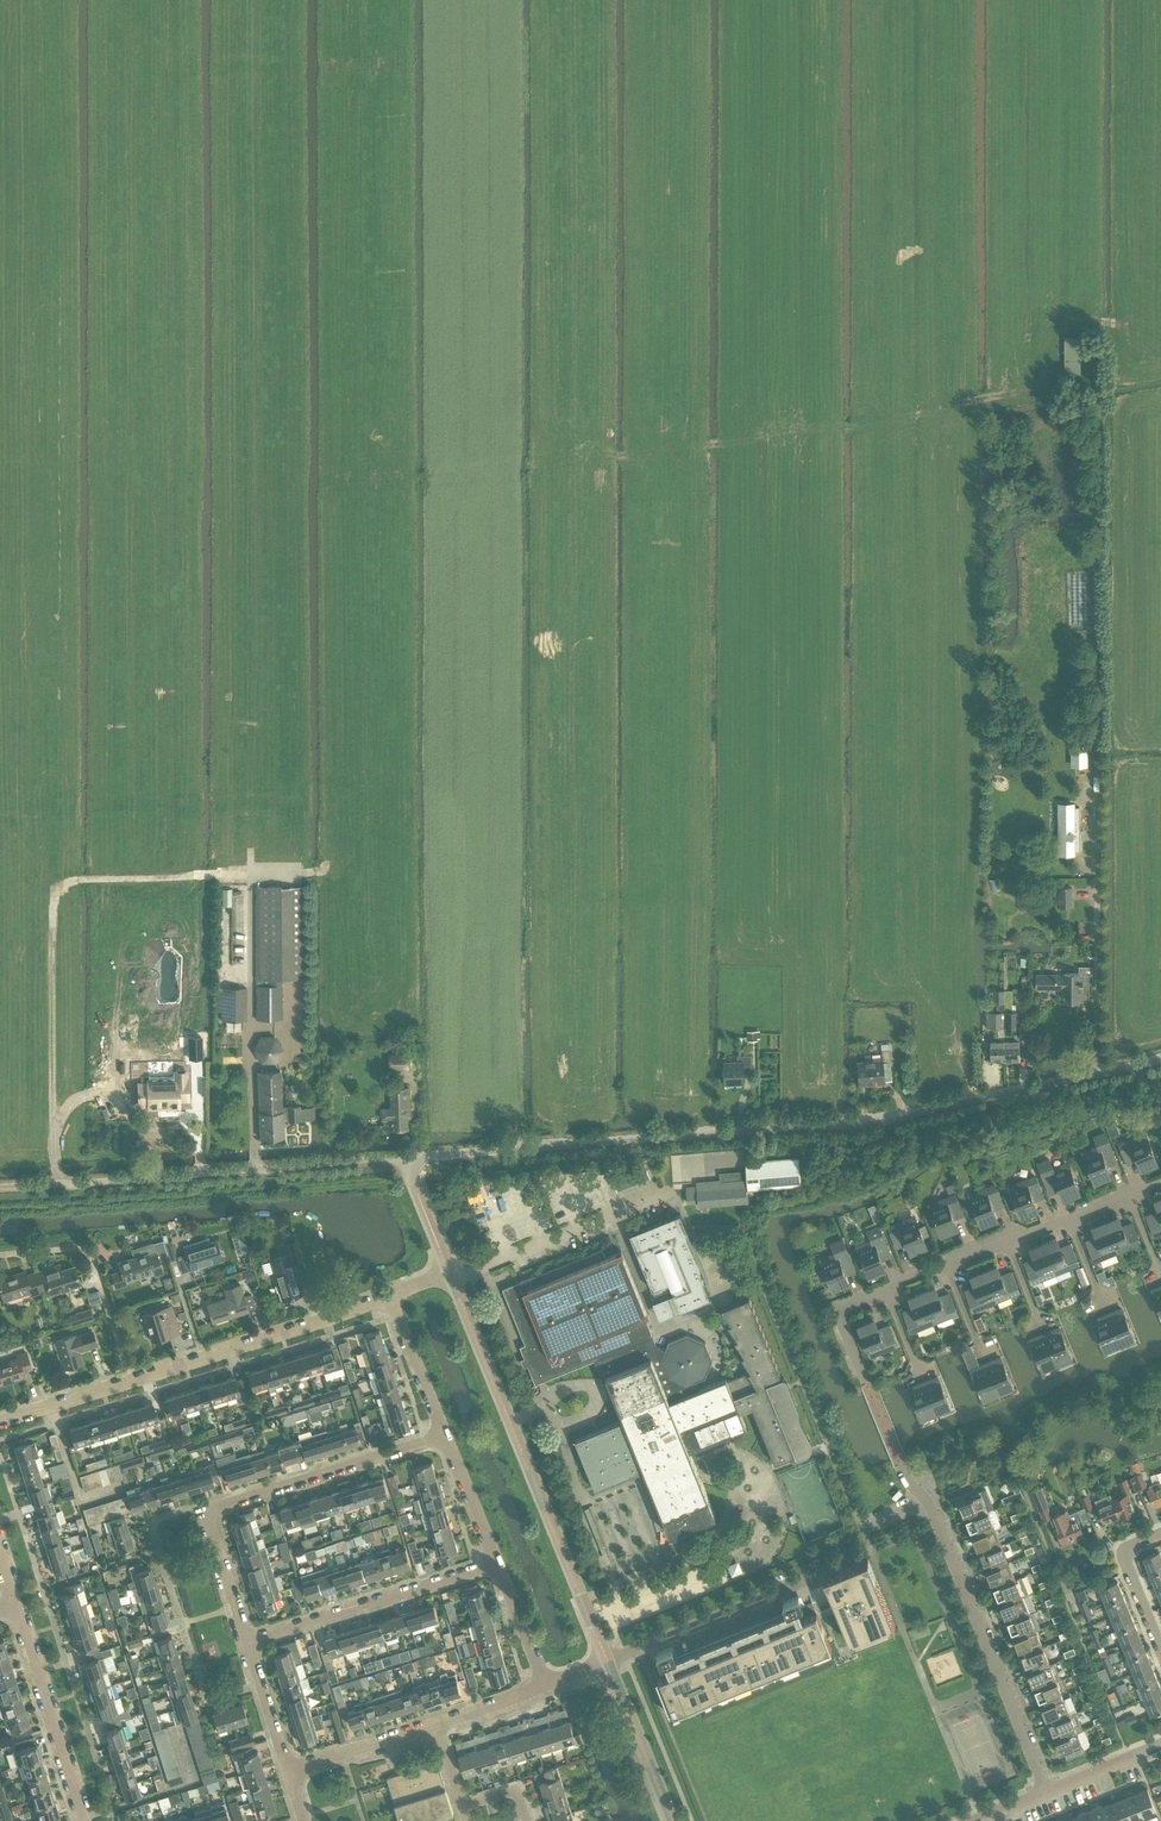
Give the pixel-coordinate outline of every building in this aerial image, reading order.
[(1065,373),(1081,373),(1080,337),(1064,337),(1065,373)] [(1072,765),(1086,765),(1086,746),(1072,746),(1072,765)] [(1074,851),(1079,851),(1079,807),(1073,807),(1073,804),(1059,804),(1059,854),(1074,854),(1074,851)] [(304,887),(257,887),(257,978),(257,985),(257,1019),(282,1019),(282,978),(304,978),(304,887)] [(1060,907),(1072,907),(1072,888),(1060,888),(1060,907)] [(1083,1001),(1083,982),(1092,982),(1092,966),(1079,966),(1079,973),(1064,973),(1064,975),(1036,975),(1037,988),(1038,988),(1038,990),(1045,990),(1045,988),(1064,988),(1064,1000),(1083,1001)] [(246,1020),(246,987),(223,987),(222,1020),(246,1020)] [(990,1011),(988,1011),(988,1027),(998,1027),(998,1031),(998,1040),(991,1040),(991,1061),(1004,1061),(1004,1031),(1004,1027),(1004,1011),(1005,1011),(1005,1003),(1005,997),(1005,993),(1005,991),(1005,990),(992,991),(993,1003),(997,1003),(997,1011),(990,1011)] [(1005,1011),(1004,1011),(1004,1027),(1004,1031),(1004,1061),(1019,1060),(1019,1040),(1019,1032),(1019,1011),(1016,1011),(1016,1004),(1012,1004),(1012,997),(1005,997),(1005,1003),(1005,1011)] [(200,1036),(189,1037),(189,1046),(190,1058),(202,1058),(201,1046),(201,1036),(200,1036)] [(276,1062),(283,1049),(275,1036),(260,1037),(254,1050),(262,1062),(276,1062)] [(885,1080),(892,1080),(889,1049),(882,1050),(882,1059),(871,1060),(873,1083),(885,1082),(885,1080)] [(390,1069),(409,1068),(409,1054),(390,1055),(390,1069)] [(744,1070),(752,1070),(752,1055),(740,1056),(740,1061),(725,1062),(725,1083),(744,1083),(744,1070)] [(860,1084),(873,1083),(871,1060),(858,1062),(860,1084)] [(139,1093),(138,1093),(138,1095),(139,1095),(139,1104),(148,1104),(148,1105),(157,1105),(158,1107),(170,1107),(179,1106),(178,1099),(188,1099),(187,1079),(186,1079),(186,1071),(173,1072),(173,1075),(164,1076),(149,1076),(149,1083),(148,1083),(148,1084),(147,1084),(138,1084),(139,1093)] [(288,1107),(282,1107),(280,1071),(258,1071),(260,1112),(259,1112),(260,1138),(284,1136),(283,1118),(288,1117),(288,1120),(315,1119),(314,1108),(300,1109),(300,1106),(288,1106),(288,1107)] [(408,1117),(410,1117),(409,1087),(391,1088),(391,1108),(382,1108),(382,1118),(392,1118),(392,1129),(409,1128),(408,1117)] [(1097,1146),(1082,1152),(1093,1180),(1109,1173),(1107,1166),(1117,1162),(1109,1142),(1105,1133),(1093,1137),(1097,1146)] [(1140,1167),(1156,1160),(1145,1133),(1119,1143),(1127,1163),(1137,1159),(1140,1167)] [(746,1190),(802,1186),(799,1157),(745,1161),(746,1171),(720,1173),(721,1180),(697,1182),(697,1187),(687,1188),(688,1202),(699,1202),(699,1206),(746,1202),(746,1190)] [(1068,1162),(1053,1168),(1049,1159),(1038,1164),(1049,1193),(1059,1189),(1062,1196),(1078,1190),(1068,1162)] [(1035,1176),(1009,1186),(1020,1214),(1021,1217),(1038,1210),(1034,1200),(1043,1196),(1035,1176)] [(993,1209),(1003,1205),(995,1184),(969,1195),(980,1222),(988,1219),(989,1222),(997,1219),(993,1209)] [(953,1218),(963,1214),(955,1194),(929,1205),(940,1232),(948,1229),(949,1232),(957,1228),(953,1218)] [(1155,1200),(1159,1210),(1146,1216),(1154,1235),(1160,1233),(1160,1198),(1155,1200)] [(630,1234),(657,1300),(659,1306),(672,1301),(676,1312),(710,1298),(703,1282),(707,1280),(680,1213),(630,1234)] [(909,1218),(888,1227),(896,1247),(907,1243),(911,1253),(919,1249),(918,1247),(926,1243),(923,1237),(929,1235),(925,1225),(919,1227),(916,1220),(911,1222),(909,1218)] [(1132,1222),(1122,1227),(1119,1219),(1106,1224),(1117,1252),(1140,1242),(1132,1222)] [(1094,1261),(1117,1252),(1106,1224),(1093,1230),(1096,1237),(1086,1241),(1094,1261)] [(881,1259),(891,1255),(879,1226),(868,1231),(871,1240),(857,1246),(861,1258),(857,1259),(860,1268),(865,1267),(868,1273),(876,1270),(877,1273),(885,1270),(881,1259)] [(248,1250),(242,1232),(231,1236),(237,1253),(248,1250)] [(1070,1244),(1060,1248),(1056,1238),(1043,1243),(1044,1246),(1055,1273),(1078,1264),(1070,1244)] [(172,1240),(164,1243),(167,1254),(168,1254),(168,1255),(170,1261),(177,1259),(181,1272),(191,1269),(222,1259),(216,1240),(206,1243),(204,1239),(183,1246),(185,1253),(177,1255),(176,1254),(172,1240)] [(844,1273),(854,1269),(843,1239),(831,1244),(835,1253),(820,1259),(831,1287),(839,1284),(840,1286),(849,1283),(844,1273)] [(120,1271),(112,1274),(116,1287),(125,1284),(125,1283),(126,1282),(154,1274),(155,1276),(163,1274),(158,1258),(167,1254),(164,1243),(163,1240),(153,1243),(137,1248),(139,1255),(117,1261),(120,1271)] [(297,1240),(289,1242),(295,1263),(303,1261),(297,1240)] [(1032,1282),(1055,1273),(1044,1246),(1031,1251),(1034,1258),(1024,1263),(1032,1282)] [(620,1350),(652,1337),(646,1321),(649,1320),(621,1250),(605,1256),(602,1248),(503,1288),(525,1344),(520,1346),(536,1385),(596,1360),(595,1360),(620,1350)] [(301,1294),(291,1263),(289,1253),(269,1259),(282,1300),(301,1294)] [(51,1266),(34,1271),(40,1290),(47,1288),(49,1295),(67,1289),(70,1296),(83,1292),(80,1285),(78,1278),(74,1265),(53,1272),(51,1266)] [(1080,1267),(1075,1269),(1082,1287),(1087,1285),(1080,1267)] [(1011,1272),(1001,1276),(998,1269),(985,1274),(996,1301),(1019,1292),(1011,1272)] [(34,1271),(26,1274),(25,1270),(0,1278),(0,1286),(4,1299),(31,1291),(31,1293),(40,1290),(34,1271)] [(973,1310),(996,1301),(985,1274),(972,1279),(975,1286),(965,1290),(973,1310)] [(255,1308),(251,1294),(244,1296),(243,1293),(244,1293),(241,1283),(223,1289),(225,1297),(207,1303),(213,1322),(248,1311),(248,1310),(255,1308)] [(1151,1290),(1160,1314),(1160,1286),(1151,1290)] [(949,1293),(939,1297),(935,1287),(922,1292),(934,1322),(957,1313),(949,1293)] [(911,1332),(934,1322),(922,1292),(915,1295),(916,1298),(910,1300),(913,1308),(903,1312),(911,1332)] [(179,1293),(171,1295),(176,1311),(184,1309),(179,1293)] [(746,1428),(739,1412),(752,1407),(774,1463),(795,1454),(796,1455),(797,1455),(798,1455),(811,1449),(811,1448),(812,1447),(812,1446),(812,1445),(812,1444),(812,1443),(811,1441),(811,1440),(801,1421),(800,1420),(799,1418),(799,1417),(799,1414),(799,1412),(798,1410),(798,1409),(797,1406),(797,1405),(786,1379),(786,1378),(785,1378),(785,1377),(784,1377),(783,1377),(782,1377),(781,1378),(749,1297),(725,1307),(722,1309),(731,1324),(729,1325),(728,1325),(737,1340),(735,1341),(734,1341),(743,1355),(741,1357),(741,1356),(741,1357),(750,1371),(748,1372),(747,1372),(726,1380),(726,1378),(698,1389),(695,1382),(704,1378),(712,1360),(704,1342),(686,1334),(669,1341),(665,1349),(656,1346),(652,1337),(620,1350),(595,1360),(596,1360),(604,1382),(605,1381),(621,1421),(577,1439),(598,1489),(645,1469),(671,1534),(716,1516),(690,1451),(746,1428)] [(1091,1302),(1090,1298),(1088,1297),(1081,1300),(1084,1307),(1091,1304),(1091,1302)] [(165,1321),(176,1318),(172,1304),(144,1313),(152,1340),(170,1335),(165,1321)] [(76,1313),(79,1322),(93,1318),(90,1308),(76,1313)] [(1120,1344),(1134,1338),(1122,1308),(1107,1314),(1120,1344)] [(1105,1350),(1120,1344),(1107,1314),(1093,1320),(1105,1350)] [(888,1325),(878,1329),(875,1322),(859,1329),(870,1356),(896,1345),(888,1325)] [(1056,1361),(1070,1355),(1059,1327),(1044,1333),(1056,1361)] [(78,1350),(97,1345),(93,1330),(74,1336),(73,1334),(55,1340),(63,1368),(82,1363),(78,1350)] [(379,1331),(363,1336),(367,1349),(367,1350),(383,1345),(379,1331)] [(1041,1366),(1056,1361),(1044,1333),(1030,1339),(1041,1366)] [(342,1357),(351,1355),(346,1341),(338,1344),(342,1357)] [(366,1366),(388,1358),(383,1345),(367,1350),(367,1349),(361,1351),(366,1366)] [(330,1346),(316,1350),(322,1367),(323,1373),(342,1367),(343,1367),(336,1346),(331,1348),(330,1346)] [(308,1371),(322,1367),(316,1350),(303,1354),(308,1371)] [(24,1376),(23,1371),(31,1368),(26,1351),(17,1354),(18,1357),(0,1363),(0,1383),(24,1376)] [(303,1354),(289,1359),(294,1376),(295,1379),(301,1377),(300,1374),(308,1371),(303,1354)] [(997,1391),(1011,1385),(1000,1357),(986,1363),(997,1391)] [(376,1377),(392,1372),(388,1358),(366,1366),(368,1372),(374,1370),(376,1377)] [(281,1380),(294,1376),(289,1359),(276,1363),(281,1380)] [(347,1372),(353,1370),(350,1360),(344,1362),(347,1372)] [(280,1380),(281,1380),(276,1363),(262,1367),(267,1384),(270,1391),(276,1389),(275,1387),(282,1384),(280,1380)] [(983,1396),(997,1391),(986,1363),(972,1369),(983,1396)] [(253,1389),(267,1384),(262,1367),(248,1372),(253,1389)] [(350,1381),(356,1380),(353,1370),(347,1372),(350,1381)] [(376,1377),(370,1379),(374,1392),(380,1391),(396,1386),(394,1379),(396,1378),(394,1372),(392,1373),(392,1372),(376,1377)] [(248,1399),(241,1378),(236,1379),(234,1376),(220,1380),(225,1397),(235,1394),(238,1402),(248,1399)] [(934,1410),(949,1404),(937,1377),(923,1382),(934,1410)] [(212,1401),(225,1397),(220,1380),(207,1384),(212,1401)] [(920,1415),(934,1410),(923,1382),(909,1388),(920,1415)] [(198,1406),(212,1401),(207,1384),(193,1389),(198,1406)] [(385,1404),(401,1399),(396,1386),(380,1391),(385,1404)] [(356,1399),(361,1397),(358,1387),(352,1389),(356,1399)] [(331,1397),(341,1394),(339,1388),(329,1391),(331,1397)] [(185,1410),(198,1406),(193,1389),(179,1393),(185,1410)] [(321,1400),(331,1397),(329,1391),(319,1394),(321,1400)] [(166,1416),(185,1410),(179,1393),(165,1397),(166,1400),(162,1401),(166,1416)] [(304,1406),(314,1403),(312,1397),(302,1400),(304,1406)] [(342,1397),(332,1400),(333,1407),(343,1404),(342,1397)] [(359,1408),(364,1406),(361,1397),(356,1399),(359,1408)] [(389,1418),(405,1413),(401,1399),(385,1404),(387,1412),(380,1415),(382,1420),(389,1418)] [(294,1409),(304,1406),(302,1400),(292,1403),(294,1409)] [(143,1423),(157,1418),(152,1401),(137,1406),(143,1423)] [(328,1402),(318,1405),(320,1411),(330,1408),(328,1402)] [(276,1414),(286,1411),(284,1405),(275,1408),(276,1414)] [(318,1405),(308,1408),(310,1414),(320,1411),(318,1405)] [(129,1427),(143,1423),(137,1406),(124,1410),(129,1427)] [(267,1417),(276,1414),(275,1408),(265,1411),(267,1417)] [(116,1431),(129,1427),(124,1410),(110,1414),(116,1431)] [(291,1413),(280,1417),(283,1426),(294,1422),(293,1420),(291,1413)] [(389,1418),(393,1432),(409,1427),(405,1413),(389,1418)] [(102,1435),(116,1431),(110,1414),(97,1418),(102,1435)] [(364,1426),(370,1424),(366,1414),(361,1416),(364,1426)] [(89,1440),(102,1435),(97,1418),(83,1423),(89,1440)] [(235,1427),(245,1424),(243,1418),(233,1421),(235,1427)] [(225,1430),(235,1427),(233,1421),(223,1424),(225,1430)] [(346,1422),(339,1424),(340,1427),(346,1447),(360,1443),(359,1440),(365,1438),(359,1421),(353,1423),(354,1427),(348,1429),(346,1422)] [(75,1444),(89,1440),(83,1423),(69,1427),(72,1437),(67,1439),(70,1450),(76,1448),(75,1444)] [(370,1424),(364,1426),(368,1440),(375,1437),(371,1424),(370,1424)] [(252,1426),(242,1429),(244,1435),(254,1431),(252,1426)] [(208,1436),(218,1433),(216,1427),(206,1430),(208,1436)] [(340,1427),(326,1431),(332,1451),(346,1447),(340,1427)] [(198,1439),(208,1436),(206,1430),(196,1433),(198,1439)] [(230,1439),(240,1436),(238,1430),(228,1433),(230,1439)] [(326,1430),(312,1434),(319,1455),(332,1451),(326,1431),(326,1430)] [(228,1433),(219,1436),(221,1442),(230,1439),(228,1433)] [(54,1449),(59,1447),(56,1434),(49,1436),(52,1446),(53,1446),(54,1449)] [(184,1443),(194,1440),(192,1434),(182,1437),(184,1443)] [(299,1440),(292,1442),(297,1459),(304,1457),(305,1460),(319,1455),(312,1434),(298,1438),(299,1440)] [(159,1441),(150,1444),(152,1450),(171,1444),(169,1438),(159,1441)] [(34,1455),(38,1454),(34,1441),(30,1442),(30,1441),(14,1446),(18,1460),(34,1455)] [(265,1455),(270,1471),(284,1466),(283,1463),(290,1461),(297,1459),(292,1442),(284,1444),(277,1447),(278,1450),(265,1455)] [(197,1443),(187,1446),(189,1452),(199,1449),(197,1443)] [(142,1453),(152,1450),(150,1444),(140,1447),(142,1453)] [(187,1446),(177,1449),(179,1455),(189,1452),(187,1446)] [(57,1460),(63,1458),(59,1447),(54,1449),(57,1460)] [(171,1460),(176,1459),(173,1447),(159,1451),(161,1457),(169,1454),(171,1460)] [(124,1458),(134,1455),(132,1449),(122,1452),(124,1458)] [(263,1449),(250,1453),(251,1459),(256,1475),(270,1471),(265,1455),(263,1449)] [(151,1460),(161,1457),(159,1451),(149,1454),(151,1460)] [(114,1461),(124,1458),(122,1452),(112,1455),(114,1461)] [(249,1453),(236,1457),(236,1459),(238,1463),(243,1479),(256,1475),(251,1459),(250,1453),(249,1453)] [(38,1469),(34,1455),(18,1460),(23,1473),(38,1469)] [(134,1465),(143,1462),(141,1457),(132,1460),(134,1465)] [(97,1467),(107,1464),(105,1458),(96,1461),(97,1467)] [(414,1484),(436,1478),(432,1463),(421,1466),(418,1458),(412,1460),(414,1468),(417,1476),(412,1477),(414,1484)] [(243,1479),(238,1463),(236,1459),(223,1463),(217,1464),(221,1479),(227,1477),(229,1483),(243,1479)] [(132,1460),(118,1464),(121,1474),(126,1472),(128,1471),(127,1468),(134,1465),(132,1460)] [(88,1470),(97,1467),(96,1461),(86,1464),(88,1470)] [(53,1480),(68,1475),(64,1462),(49,1467),(53,1480)] [(207,1465),(195,1468),(201,1489),(207,1487),(207,1488),(209,1488),(214,1487),(214,1486),(214,1485),(215,1484),(214,1481),(219,1480),(213,1462),(207,1464),(207,1465)] [(1147,1486),(1141,1473),(1137,1462),(1129,1465),(1133,1476),(1139,1489),(1147,1486)] [(122,1478),(121,1474),(118,1464),(111,1466),(116,1480),(122,1478)] [(109,1482),(116,1480),(111,1466),(105,1468),(109,1482)] [(103,1484),(109,1482),(105,1468),(98,1470),(103,1484)] [(189,1475),(182,1477),(187,1493),(187,1494),(189,1495),(194,1493),(195,1492),(195,1491),(201,1489),(195,1468),(187,1471),(189,1475)] [(27,1487),(42,1482),(38,1469),(23,1473),(27,1487)] [(96,1486),(103,1484),(98,1470),(92,1472),(96,1486)] [(90,1488),(96,1486),(92,1472),(86,1474),(90,1488)] [(84,1489),(90,1488),(86,1474),(80,1476),(84,1489)] [(391,1491),(399,1489),(394,1475),(387,1478),(391,1491)] [(168,1481),(167,1476),(160,1478),(162,1483),(155,1485),(160,1501),(161,1502),(162,1503),(166,1501),(167,1500),(167,1499),(173,1497),(168,1481)] [(1128,1494),(1139,1489),(1133,1476),(1119,1482),(1124,1495),(1112,1500),(1118,1516),(1119,1518),(1135,1512),(1128,1494)] [(173,1497),(187,1493),(182,1477),(168,1481),(173,1497)] [(369,1482),(374,1499),(388,1495),(383,1477),(369,1482)] [(423,1498),(443,1492),(441,1486),(440,1485),(438,1485),(436,1478),(414,1484),(412,1484),(414,1492),(421,1490),(423,1497),(423,1498)] [(42,1482),(27,1487),(31,1501),(34,1500),(37,1508),(53,1502),(47,1482),(43,1483),(42,1482)] [(359,1504),(374,1499),(369,1482),(354,1486),(359,1504)] [(1159,1485),(1158,1482),(1149,1486),(1150,1489),(1147,1490),(1154,1506),(1160,1503),(1160,1484),(1159,1485)] [(155,1485),(141,1490),(146,1506),(160,1501),(155,1485)] [(135,1491),(128,1494),(128,1495),(132,1509),(133,1510),(133,1511),(134,1512),(139,1511),(140,1509),(139,1508),(146,1506),(141,1490),(140,1486),(134,1487),(135,1491)] [(354,1486),(339,1491),(345,1508),(359,1504),(354,1486)] [(972,1497),(959,1502),(963,1513),(968,1512),(970,1518),(988,1511),(994,1509),(986,1488),(983,1490),(982,1490),(971,1494),(972,1497)] [(1044,1520),(1052,1517),(1040,1488),(1032,1491),(1044,1520)] [(75,1497),(73,1489),(66,1491),(61,1492),(64,1500),(75,1497)] [(394,1498),(401,1496),(399,1489),(391,1491),(394,1498)] [(330,1513),(345,1508),(339,1491),(325,1495),(330,1513)] [(423,1497),(418,1498),(423,1513),(427,1512),(427,1513),(445,1507),(443,1500),(444,1499),(445,1498),(443,1492),(423,1498),(423,1497)] [(1014,1493),(1001,1498),(1004,1505),(1017,1499),(1014,1493)] [(1110,1494),(1095,1500),(1104,1522),(1118,1516),(1112,1500),(1110,1494)] [(126,1511),(132,1509),(128,1495),(121,1497),(126,1511)] [(315,1517),(316,1517),(330,1513),(325,1495),(310,1500),(315,1517)] [(1086,1511),(1093,1508),(1087,1495),(1080,1497),(1086,1511)] [(119,1513),(126,1511),(121,1497),(115,1499),(119,1513)] [(113,1515),(119,1513),(115,1499),(108,1501),(113,1515)] [(318,1523),(316,1517),(315,1517),(310,1500),(295,1505),(301,1522),(303,1528),(318,1523)] [(106,1517),(113,1515),(108,1501),(102,1503),(106,1517)] [(39,1515),(36,1516),(40,1530),(56,1525),(56,1526),(60,1525),(53,1502),(37,1508),(39,1515)] [(100,1519),(106,1517),(102,1503),(95,1505),(100,1519)] [(94,1521),(100,1519),(95,1505),(90,1507),(94,1521)] [(285,1527),(301,1522),(295,1505),(280,1509),(285,1527)] [(88,1523),(94,1521),(90,1507),(83,1509),(88,1523)] [(449,1522),(445,1507),(427,1513),(427,1512),(423,1513),(422,1513),(426,1529),(432,1527),(449,1522)] [(1067,1511),(1053,1516),(1058,1528),(1055,1529),(1061,1542),(1073,1537),(1074,1540),(1084,1536),(1078,1521),(1082,1519),(1083,1523),(1090,1521),(1086,1511),(1084,1507),(1078,1510),(1068,1514),(1067,1511)] [(970,1518),(966,1519),(970,1530),(975,1529),(977,1535),(995,1528),(1001,1526),(994,1509),(988,1511),(970,1518)] [(258,1527),(253,1529),(250,1520),(256,1518),(253,1510),(237,1515),(240,1522),(233,1524),(232,1525),(231,1526),(232,1532),(234,1533),(235,1532),(237,1539),(255,1533),(255,1534),(260,1532),(258,1527)] [(274,1527),(281,1525),(277,1512),(270,1514),(274,1527)] [(1013,1521),(1021,1517),(1019,1512),(1011,1515),(1013,1521)] [(82,1518),(76,1519),(80,1529),(85,1527),(82,1518)] [(107,1533),(106,1533),(108,1538),(114,1536),(129,1532),(125,1518),(109,1523),(112,1532),(107,1533)] [(436,1542),(453,1537),(449,1522),(432,1527),(436,1542)] [(56,1525),(40,1530),(44,1543),(60,1538),(56,1526),(56,1525)] [(276,1535),(283,1533),(281,1525),(274,1527),(276,1535)] [(338,1538),(343,1537),(341,1528),(335,1530),(338,1538)] [(984,1552),(1002,1545),(995,1528),(977,1535),(973,1536),(977,1547),(981,1546),(984,1552)] [(1020,1538),(1028,1534),(1025,1529),(1018,1532),(1020,1538)] [(97,1532),(91,1534),(94,1543),(99,1541),(97,1532)] [(114,1536),(108,1538),(110,1546),(116,1544),(118,1551),(134,1546),(135,1546),(135,1544),(134,1539),(133,1539),(132,1534),(131,1534),(130,1534),(129,1532),(114,1536)] [(259,1549),(255,1534),(255,1533),(237,1539),(242,1554),(259,1549)] [(87,1535),(82,1537),(85,1546),(90,1544),(87,1535)] [(309,1547),(314,1546),(311,1537),(306,1539),(309,1547)] [(454,1562),(452,1553),(458,1551),(453,1537),(436,1542),(440,1556),(443,1565),(454,1562)] [(60,1538),(44,1543),(49,1557),(64,1552),(70,1550),(71,1550),(69,1544),(63,1546),(60,1538)] [(342,1550),(347,1548),(344,1540),(339,1541),(342,1550)] [(410,1550),(417,1548),(415,1540),(408,1542),(410,1550)] [(99,1541),(94,1543),(97,1553),(103,1551),(99,1541)] [(90,1544),(85,1546),(88,1556),(94,1554),(90,1544)] [(991,1569),(1009,1562),(1002,1545),(984,1552),(980,1553),(984,1564),(988,1563),(991,1569)] [(1027,1555),(1034,1551),(1032,1546),(1024,1549),(1027,1555)] [(259,1549),(242,1554),(246,1568),(264,1563),(270,1561),(266,1547),(259,1549)] [(417,1548),(410,1550),(415,1563),(426,1560),(422,1547),(417,1548)] [(391,1553),(390,1548),(375,1553),(376,1558),(382,1575),(397,1570),(391,1553)] [(312,1559),(318,1558),(315,1549),(310,1551),(312,1559)] [(391,1553),(397,1570),(411,1566),(405,1549),(391,1553)] [(51,1564),(48,1565),(51,1571),(53,1571),(56,1570),(58,1576),(76,1570),(74,1564),(70,1550),(64,1552),(49,1557),(51,1564)] [(1143,1558),(1148,1571),(1160,1566),(1160,1557),(1159,1551),(1153,1554),(1143,1558)] [(339,1563),(331,1566),(333,1571),(332,1571),(338,1589),(352,1584),(347,1567),(343,1553),(336,1555),(339,1563)] [(367,1580),(382,1575),(376,1558),(362,1562),(367,1580)] [(851,1643),(895,1625),(868,1558),(824,1575),(851,1643)] [(264,1563),(246,1568),(251,1583),(268,1578),(275,1576),(270,1561),(264,1563)] [(132,1588),(154,1581),(150,1567),(144,1569),(141,1562),(128,1566),(133,1581),(128,1582),(130,1589),(132,1588)] [(352,1584),(367,1580),(362,1562),(347,1567),(352,1584)] [(998,1586),(1016,1579),(1009,1562),(991,1569),(986,1570),(991,1581),(995,1580),(998,1586)] [(1033,1572),(1041,1568),(1039,1563),(1031,1566),(1033,1572)] [(316,1570),(317,1576),(323,1593),(338,1589),(332,1571),(333,1571),(331,1566),(316,1570)] [(1160,1582),(1160,1566),(1148,1571),(1154,1585),(1160,1582)] [(316,1570),(301,1575),(303,1581),(302,1581),(308,1598),(323,1593),(317,1576),(316,1570)] [(268,1578),(251,1583),(256,1598),(273,1593),(279,1591),(275,1576),(268,1578)] [(1022,1576),(1016,1579),(998,1586),(993,1587),(998,1598),(1002,1597),(1005,1603),(1022,1596),(1029,1593),(1022,1576)] [(293,1587),(300,1584),(297,1578),(291,1580),(293,1587)] [(1040,1589),(1048,1585),(1046,1580),(1038,1583),(1040,1589)] [(80,1605),(80,1604),(76,1590),(82,1588),(80,1581),(64,1586),(66,1593),(60,1595),(65,1610),(80,1605)] [(154,1581),(132,1588),(136,1601),(144,1599),(161,1594),(159,1586),(156,1587),(154,1581)] [(1105,1602),(1122,1595),(1117,1581),(1099,1588),(1105,1602)] [(297,1600),(304,1598),(300,1584),(293,1587),(297,1600)] [(476,1585),(464,1588),(466,1594),(468,1603),(466,1604),(467,1611),(470,1610),(488,1605),(485,1595),(483,1589),(477,1591),(476,1585)] [(273,1593),(256,1598),(260,1613),(278,1608),(275,1599),(281,1597),(279,1591),(273,1593)] [(118,1593),(109,1595),(111,1600),(114,1609),(122,1606),(118,1595),(118,1593)] [(149,1613),(163,1608),(161,1601),(163,1601),(161,1594),(144,1599),(148,1612),(149,1613)] [(1111,1616),(1128,1609),(1122,1595),(1105,1602),(1111,1616)] [(799,1608),(803,1607),(799,1596),(783,1602),(787,1613),(677,1657),(673,1647),(657,1653),(661,1664),(666,1662),(670,1673),(656,1678),(669,1710),(671,1715),(832,1651),(817,1613),(803,1619),(799,1608)] [(1012,1620),(1029,1613),(1022,1596),(1005,1603),(1000,1604),(1005,1615),(1009,1614),(1011,1620),(1012,1620)] [(1047,1606),(1055,1602),(1053,1597),(1045,1600),(1047,1606)] [(449,1616),(456,1614),(452,1600),(445,1603),(449,1616)] [(1083,1612),(1089,1609),(1085,1600),(1079,1603),(1083,1612)] [(69,1623),(90,1617),(86,1603),(80,1604),(80,1605),(65,1610),(69,1623)] [(441,1627),(439,1620),(434,1604),(420,1609),(425,1624),(427,1631),(441,1627)] [(474,1624),(492,1619),(488,1605),(470,1610),(474,1624)] [(148,1612),(145,1613),(149,1627),(150,1627),(152,1634),(165,1630),(163,1623),(167,1622),(167,1621),(170,1621),(167,1613),(165,1614),(163,1608),(149,1613),(148,1612)] [(420,1609),(406,1613),(411,1628),(425,1624),(420,1609)] [(1089,1609),(1083,1612),(1086,1621),(1092,1618),(1089,1609)] [(1128,1609),(1111,1616),(1116,1630),(1134,1623),(1128,1609)] [(1011,1620),(1007,1621),(1012,1632),(1016,1631),(1018,1636),(1018,1637),(1036,1630),(1041,1628),(1034,1611),(1029,1613),(1012,1620),(1011,1620)] [(406,1613),(393,1617),(397,1632),(398,1632),(411,1628),(406,1613)] [(118,1622),(126,1620),(125,1614),(116,1617),(118,1622)] [(451,1624),(459,1621),(456,1614),(449,1616),(451,1624)] [(1054,1623),(1062,1619),(1060,1614),(1052,1617),(1054,1623)] [(90,1617),(69,1623),(74,1637),(95,1630),(90,1617)] [(393,1617),(379,1621),(384,1637),(385,1641),(399,1637),(398,1632),(397,1632),(393,1617)] [(113,1618),(104,1621),(106,1626),(114,1624),(113,1618)] [(479,1639),(496,1633),(492,1619),(474,1624),(479,1639)] [(379,1621),(365,1626),(370,1641),(371,1641),(384,1637),(379,1621)] [(1122,1644),(1139,1637),(1134,1623),(1116,1630),(1122,1644)] [(365,1626),(352,1630),(358,1650),(372,1645),(371,1641),(370,1641),(365,1626)] [(1095,1629),(1091,1631),(1094,1639),(1099,1637),(1096,1629),(1095,1629)] [(76,1643),(73,1646),(75,1650),(78,1651),(83,1650),(85,1656),(98,1652),(96,1645),(98,1642),(95,1630),(74,1637),(76,1643)] [(161,1653),(176,1649),(171,1635),(167,1636),(165,1630),(152,1634),(155,1641),(157,1640),(161,1653)] [(352,1630),(338,1634),(344,1654),(358,1650),(352,1630)] [(1043,1647),(1043,1646),(1036,1630),(1018,1637),(1018,1636),(1014,1638),(1018,1649),(1023,1648),(1025,1654),(1043,1647)] [(447,1647),(454,1645),(450,1631),(443,1633),(447,1647)] [(1061,1640),(1069,1636),(1067,1631),(1059,1634),(1061,1640)] [(458,1645),(466,1642),(464,1633),(455,1636),(458,1645)] [(483,1654),(500,1649),(496,1633),(479,1639),(483,1654)] [(330,1658),(344,1654),(338,1634),(324,1638),(330,1658)] [(1098,1647),(1102,1645),(1099,1637),(1094,1639),(1098,1647)] [(1139,1637),(1122,1644),(1128,1658),(1145,1651),(1139,1637)] [(8,1653),(3,1638),(0,1639),(0,1655),(8,1653)] [(277,1653),(273,1655),(278,1670),(295,1664),(303,1662),(296,1640),(289,1642),(275,1647),(277,1653)] [(470,1654),(466,1642),(458,1645),(461,1657),(470,1654)] [(313,1659),(320,1656),(316,1643),(309,1645),(313,1659)] [(427,1648),(418,1651),(420,1656),(428,1653),(434,1652),(431,1643),(426,1644),(427,1648)] [(1032,1671),(1050,1664),(1047,1656),(1051,1654),(1047,1645),(1043,1646),(1043,1647),(1025,1654),(1021,1655),(1025,1666),(1030,1665),(1032,1671)] [(82,1664),(80,1667),(81,1671),(84,1671),(86,1678),(102,1673),(108,1671),(108,1670),(115,1668),(111,1655),(112,1655),(112,1654),(110,1648),(98,1652),(85,1656),(87,1662),(82,1664)] [(452,1664),(459,1662),(455,1648),(448,1650),(452,1664)] [(1066,1657),(1076,1653),(1074,1648),(1063,1652),(1066,1657)] [(166,1667),(180,1662),(176,1649),(161,1653),(157,1655),(161,1669),(166,1667)] [(487,1669),(505,1664),(500,1649),(483,1654),(487,1669)] [(409,1650),(403,1651),(406,1660),(411,1658),(409,1650)] [(403,1651),(390,1656),(392,1664),(406,1660),(403,1651)] [(1145,1651),(1128,1658),(1133,1672),(1151,1665),(1145,1651)] [(12,1667),(8,1653),(0,1655),(0,1671),(12,1667)] [(423,1668),(437,1663),(435,1655),(421,1659),(423,1668)] [(315,1666),(322,1664),(320,1656),(313,1659),(315,1666)] [(390,1656),(376,1660),(378,1669),(392,1664),(390,1656)] [(1107,1657),(1102,1659),(1106,1667),(1110,1665),(1107,1657)] [(376,1660),(363,1664),(366,1673),(378,1669),(376,1660)] [(139,1661),(131,1663),(135,1677),(144,1674),(142,1671),(139,1661)] [(170,1680),(184,1676),(180,1662),(166,1667),(170,1680)] [(410,1672),(415,1670),(412,1662),(407,1663),(410,1672)] [(1032,1671),(1028,1672),(1032,1683),(1036,1682),(1039,1687),(1039,1688),(1057,1681),(1061,1679),(1054,1662),(1050,1664),(1032,1671)] [(282,1684),(299,1679),(295,1664),(278,1670),(282,1684)] [(492,1684),(509,1679),(505,1664),(487,1669),(492,1684)] [(467,1675),(474,1673),(472,1665),(465,1668),(467,1675)] [(1075,1674),(1082,1670),(1080,1665),(1073,1668),(1075,1674)] [(1110,1665),(1106,1667),(1109,1675),(1114,1673),(1110,1665)] [(1151,1665),(1133,1672),(1139,1686),(1156,1679),(1151,1665)] [(17,1681),(12,1667),(0,1671),(0,1686),(17,1681)] [(339,1681),(337,1677),(334,1667),(327,1670),(332,1683),(339,1681)] [(355,1667),(349,1668),(350,1672),(352,1677),(358,1675),(355,1667)] [(382,1681),(388,1679),(385,1670),(379,1672),(382,1681)] [(447,1672),(440,1674),(441,1678),(448,1698),(461,1694),(455,1674),(448,1676),(447,1672)] [(102,1673),(86,1678),(90,1692),(106,1686),(102,1673)] [(471,1688),(479,1686),(474,1673),(467,1675),(471,1688)] [(170,1680),(163,1683),(165,1689),(172,1687),(174,1694),(189,1689),(184,1676),(170,1680)] [(352,1680),(354,1685),(355,1685),(356,1689),(363,1687),(361,1678),(352,1680)] [(434,1703),(447,1698),(441,1678),(428,1682),(434,1703)] [(304,1694),(299,1679),(282,1684),(287,1699),(304,1694)] [(1160,1694),(1160,1691),(1156,1679),(1139,1686),(1145,1700),(1160,1694)] [(341,1689),(354,1685),(352,1680),(340,1684),(341,1689)] [(21,1695),(17,1681),(0,1686),(0,1698),(1,1701),(21,1695)] [(1046,1705),(1064,1698),(1057,1681),(1039,1688),(1039,1687),(1035,1689),(1039,1700),(1043,1698),(1046,1705)] [(420,1707),(434,1703),(428,1682),(414,1686),(416,1691),(415,1691),(420,1707)] [(1082,1690),(1089,1687),(1087,1682),(1079,1685),(1082,1690)] [(344,1698),(341,1689),(340,1684),(333,1687),(337,1700),(344,1698)] [(106,1686),(90,1692),(95,1705),(115,1699),(110,1685),(106,1686)] [(1119,1685),(1114,1687),(1117,1695),(1122,1693),(1119,1685)] [(174,1709),(193,1703),(189,1689),(174,1694),(170,1695),(174,1709)] [(401,1689),(386,1694),(393,1715),(407,1711),(402,1695),(403,1695),(401,1689)] [(407,1711),(420,1707),(415,1691),(403,1695),(402,1695),(407,1711)] [(1120,1703),(1125,1701),(1122,1693),(1117,1695),(1120,1703)] [(308,1708),(304,1694),(287,1699),(291,1714),(308,1708)] [(386,1694),(373,1698),(375,1704),(379,1719),(393,1715),(386,1694)] [(1145,1700),(1147,1706),(1150,1714),(1160,1710),(1160,1694),(1145,1700)] [(0,1701),(0,1711),(2,1716),(5,1715),(25,1709),(21,1695),(1,1701),(0,1701)] [(1053,1722),(1071,1715),(1064,1698),(1046,1705),(1042,1706),(1046,1717),(1050,1716),(1053,1721),(1053,1722)] [(115,1699),(95,1705),(99,1719),(104,1717),(106,1724),(119,1719),(117,1713),(119,1712),(115,1699)] [(1088,1708),(1096,1704),(1094,1699),(1086,1702),(1088,1708)] [(379,1719),(375,1704),(368,1706),(367,1701),(359,1703),(366,1724),(379,1719)] [(174,1709),(171,1710),(173,1716),(175,1723),(183,1721),(184,1721),(197,1717),(193,1703),(174,1709)] [(232,1725),(247,1720),(242,1703),(227,1708),(232,1725)] [(352,1728),(366,1724),(359,1703),(353,1705),(355,1710),(347,1712),(352,1728)] [(217,1729),(232,1725),(227,1708),(212,1712),(217,1729)] [(321,1713),(311,1716),(308,1708),(291,1714),(296,1728),(323,1720),(321,1713)] [(331,1718),(338,1715),(336,1708),(329,1711),(331,1718)] [(30,1723),(25,1709),(5,1715),(10,1730),(11,1729),(13,1738),(32,1732),(30,1723)] [(569,1721),(562,1724),(558,1710),(553,1712),(564,1749),(566,1749),(565,1745),(575,1742),(576,1745),(583,1743),(578,1726),(571,1728),(569,1721)] [(562,1750),(564,1749),(553,1712),(547,1714),(551,1727),(545,1729),(551,1749),(561,1746),(562,1750)] [(1076,1713),(1071,1715),(1053,1722),(1053,1721),(1048,1723),(1053,1734),(1057,1732),(1060,1739),(1077,1732),(1083,1730),(1076,1713)] [(150,1722),(158,1720),(156,1714),(148,1717),(150,1722)] [(1135,1714),(1126,1718),(1128,1723),(1137,1719),(1135,1714)] [(335,1731),(342,1729),(338,1715),(331,1718),(335,1731)] [(1095,1725),(1103,1721),(1101,1716),(1093,1719),(1095,1725)] [(197,1717),(184,1721),(186,1728),(200,1723),(197,1717)] [(545,1729),(538,1731),(534,1718),(528,1720),(540,1757),(541,1756),(540,1752),(551,1749),(545,1729)] [(103,1732),(101,1734),(102,1739),(106,1740),(108,1745),(123,1740),(123,1741),(128,1739),(123,1726),(122,1727),(119,1719),(106,1724),(108,1730),(103,1732)] [(317,1738),(315,1730),(325,1727),(323,1720),(296,1728),(301,1743),(317,1738)] [(538,1757),(540,1757),(528,1720),(523,1721),(527,1734),(520,1736),(526,1757),(537,1753),(538,1757)] [(200,1723),(186,1728),(188,1735),(202,1731),(200,1723)] [(520,1736),(513,1739),(509,1726),(504,1727),(516,1765),(517,1764),(516,1760),(526,1757),(520,1736)] [(166,1727),(152,1730),(154,1737),(168,1733),(166,1727)] [(514,1765),(516,1765),(504,1727),(499,1729),(503,1742),(496,1744),(502,1764),(513,1761),(514,1765)] [(202,1731),(188,1735),(191,1742),(204,1737),(202,1731)] [(149,1732),(140,1734),(142,1740),(150,1737),(149,1732)] [(1055,1740),(1060,1751),(1064,1750),(1066,1757),(1084,1749),(1077,1732),(1060,1739),(1055,1740)] [(168,1733),(154,1737),(157,1744),(170,1740),(168,1733)] [(240,1748),(255,1743),(252,1733),(237,1738),(240,1748)] [(496,1744),(489,1746),(484,1733),(479,1735),(491,1772),(493,1771),(492,1767),(502,1764),(496,1744)] [(489,1773),(491,1772),(479,1735),(474,1736),(478,1750),(471,1752),(477,1772),(488,1769),(489,1773)] [(1104,1745),(1111,1742),(1109,1736),(1101,1740),(1104,1745)] [(204,1737),(191,1742),(193,1748),(206,1744),(204,1737)] [(15,1751),(13,1752),(17,1766),(23,1764),(41,1759),(39,1753),(42,1752),(40,1744),(37,1745),(36,1744),(36,1745),(33,1738),(17,1743),(13,1744),(15,1751)] [(231,1751),(240,1748),(237,1738),(228,1740),(231,1751)] [(123,1740),(108,1745),(112,1759),(128,1754),(123,1741),(123,1740)] [(170,1740),(157,1744),(159,1751),(172,1747),(170,1740)] [(471,1752),(464,1754),(460,1741),(455,1742),(459,1755),(459,1756),(465,1776),(465,1775),(466,1779),(468,1779),(467,1775),(477,1772),(471,1752)] [(206,1744),(193,1748),(195,1756),(208,1752),(206,1744)] [(172,1747),(159,1751),(161,1758),(174,1754),(172,1747)] [(251,1747),(231,1753),(233,1760),(234,1759),(238,1773),(261,1766),(257,1750),(253,1752),(251,1747)] [(208,1752),(195,1756),(197,1763),(211,1759),(208,1752)] [(128,1754),(112,1759),(116,1772),(132,1768),(128,1754)] [(174,1754),(161,1758),(163,1765),(177,1761),(174,1754)] [(27,1778),(45,1772),(41,1759),(23,1764),(27,1778)] [(211,1759),(197,1763),(199,1770),(213,1766),(211,1759)] [(177,1761),(163,1765),(166,1772),(179,1767),(177,1761)] [(453,1815),(437,1762),(386,1778),(399,1820),(433,1820),(453,1815)] [(213,1766),(199,1770),(202,1777),(215,1773),(213,1766)] [(261,1766),(238,1773),(243,1789),(249,1787),(249,1786),(266,1780),(261,1766)] [(179,1767),(166,1772),(168,1779),(181,1774),(179,1767)] [(132,1768),(116,1772),(120,1786),(136,1781),(132,1768)] [(544,1796),(564,1790),(557,1768),(534,1775),(537,1785),(540,1784),(544,1796)] [(31,1792),(50,1786),(45,1772),(27,1778),(31,1792)] [(215,1773),(202,1777),(204,1784),(207,1783),(217,1780),(216,1775),(215,1773)] [(181,1774),(168,1779),(170,1785),(183,1781),(181,1774)] [(225,1777),(217,1780),(219,1785),(227,1783),(225,1777)] [(266,1780),(249,1786),(249,1787),(253,1800),(270,1795),(266,1780)] [(136,1781),(120,1786),(125,1800),(141,1795),(136,1781)] [(36,1806),(54,1801),(50,1786),(31,1792),(36,1806)] [(1139,1792),(1135,1794),(1144,1814),(1146,1819),(1157,1815),(1158,1814),(1156,1809),(1147,1789),(1139,1792)] [(548,1820),(571,1813),(564,1790),(544,1796),(549,1809),(545,1810),(548,1820)] [(175,1803),(180,1801),(178,1793),(172,1795),(175,1803)] [(1124,1798),(1132,1819),(1133,1820),(1142,1820),(1146,1819),(1144,1814),(1135,1794),(1132,1795),(1124,1798)] [(270,1795),(253,1800),(258,1815),(275,1810),(270,1795)] [(1113,1803),(1120,1820),(1126,1820),(1132,1819),(1124,1798),(1116,1801),(1113,1803)] [(9,1807),(6,1800),(0,1802),(2,1809),(9,1807)] [(40,1820),(59,1815),(54,1801),(36,1806),(40,1820)] [(208,1807),(209,1807),(210,1811),(213,1820),(229,1820),(223,1802),(208,1807)] [(146,1812),(151,1811),(149,1803),(143,1804),(146,1812)] [(1102,1807),(1107,1820),(1120,1820),(1113,1803),(1109,1804),(1102,1807)] [(244,1820),(239,1805),(230,1808),(234,1820),(243,1820),(244,1820)] [(1089,1810),(1094,1820),(1107,1820),(1102,1807),(1101,1805),(1093,1808),(1089,1810)] [(4,1816),(11,1814),(9,1807),(2,1809),(4,1816)] [(194,1812),(196,1815),(195,1816),(197,1820),(213,1820),(210,1811),(209,1807),(194,1812)] [(1078,1815),(1078,1817),(1079,1816),(1081,1820),(1094,1820),(1089,1810),(1086,1811),(1078,1815)] [(571,1813),(548,1820),(574,1820),(571,1813)]
